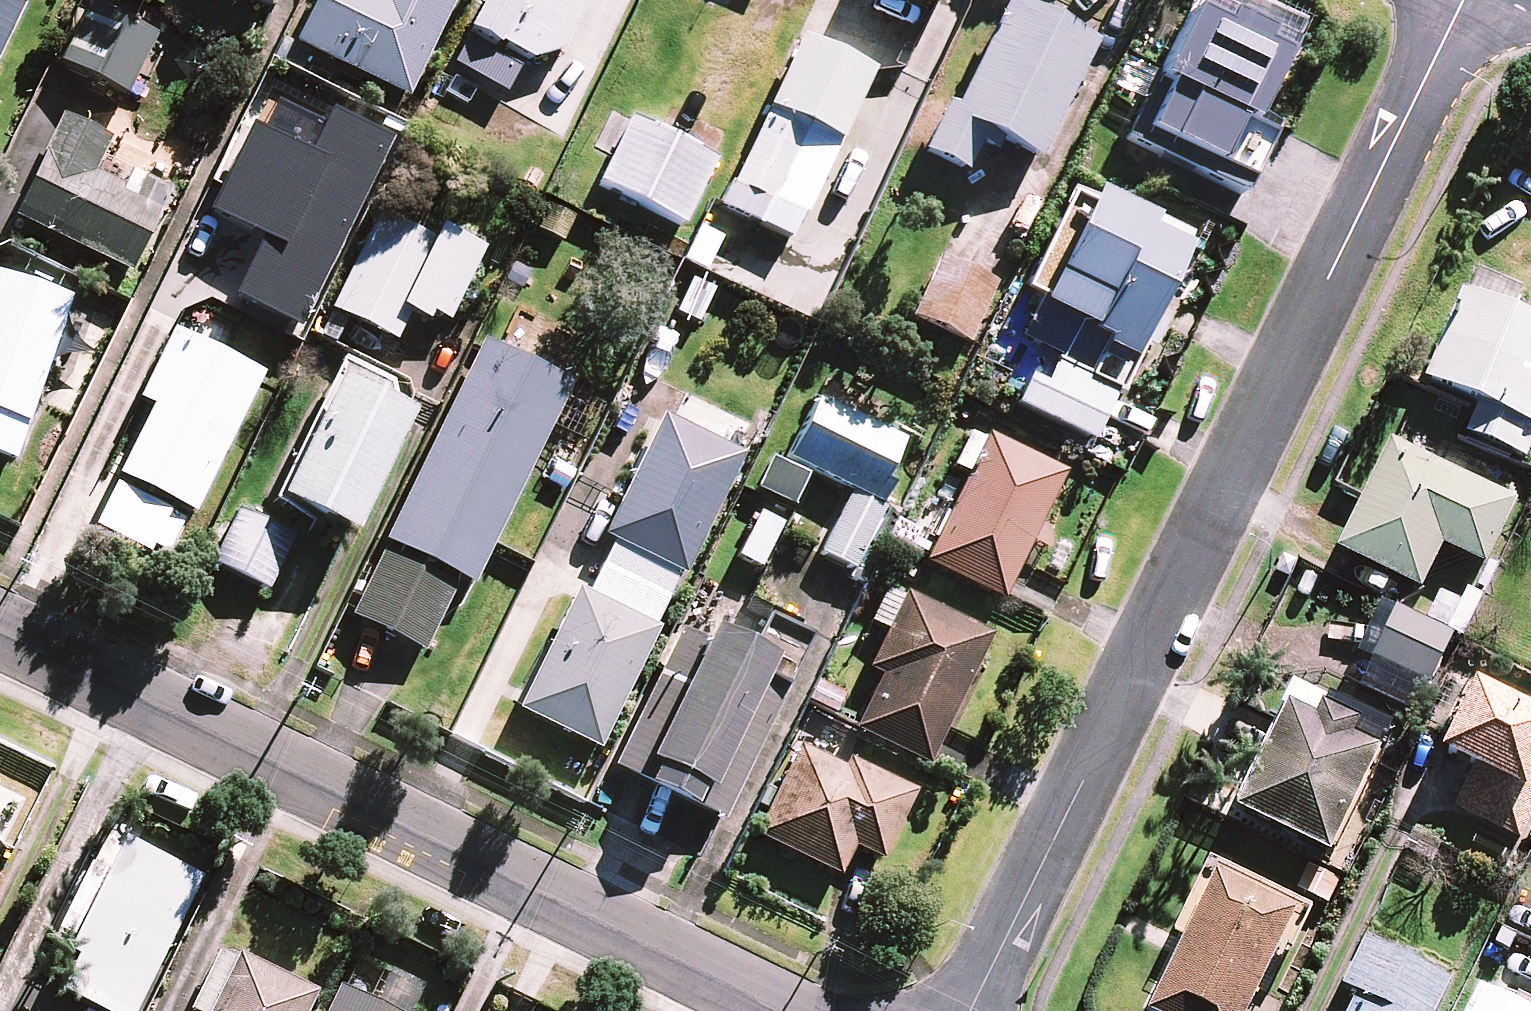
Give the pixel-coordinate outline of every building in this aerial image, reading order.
[(19,3),(14,0),(0,0),(0,41),(19,3)] [(155,35),(88,0),(57,60),(124,96),(155,35)] [(295,44),(407,99),(455,0),(317,0),(295,44)] [(569,37),(588,0),(495,0),(569,37)] [(1223,0),(1196,0),(1128,140),(1240,194),(1274,124),(1256,116),(1295,35),(1223,0)] [(1094,44),(1008,2),(956,108),(947,104),(924,151),(966,172),(986,133),(1038,159),(1094,44)] [(871,71),(802,39),(723,208),(759,225),(787,166),(820,181),(871,71)] [(390,141),(331,112),(310,155),(251,126),(209,212),(263,238),(235,296),(299,327),(390,141)] [(109,138),(63,116),(15,218),(131,272),(167,196),(97,163),(109,138)] [(713,160),(630,120),(599,183),(683,224),(713,160)] [(1096,192),(1086,212),(1067,203),(1026,289),(1042,297),(1022,339),(1053,354),(1026,409),(1092,441),(1115,393),(1131,361),(1190,237),(1096,192)] [(557,245),(573,217),(542,199),(526,227),(557,245)] [(429,239),(379,214),(332,309),(394,340),(409,309),(445,327),(483,249),(436,226),(429,239)] [(996,285),(939,260),(914,317),(970,342),(996,285)] [(1472,272),(1424,382),(1477,405),(1464,434),(1521,458),(1530,435),(1530,323),(1512,315),(1521,293),(1472,272)] [(0,275),(0,454),(15,459),(70,299),(0,275)] [(717,294),(691,280),(672,312),(698,327),(717,294)] [(261,375),(174,332),(140,399),(153,406),(92,528),(167,565),(261,375)] [(573,380),(483,337),(351,616),(440,659),(573,380)] [(402,389),(342,361),(276,497),(355,535),(414,413),(395,404),(402,389)] [(905,445),(819,400),(788,458),(852,491),(820,552),(854,570),(888,506),(876,500),(905,445)] [(744,455),(662,415),(602,538),(684,578),(744,455)] [(1062,474),(971,429),(954,464),(970,472),(926,561),(1001,598),(1062,474)] [(1515,499),(1390,440),(1337,551),(1419,590),(1441,545),(1483,565),(1515,499)] [(792,505),(804,475),(771,461),(758,490),(792,505)] [(293,538),(239,511),(213,563),(266,590),(293,538)] [(679,579),(612,546),(587,597),(577,592),(518,709),(595,747),(679,579)] [(989,635),(888,588),(872,622),(889,630),(870,669),(882,675),(856,730),(929,764),(989,635)] [(1452,636),(1396,608),(1372,657),(1427,685),(1452,636)] [(760,685),(772,658),(754,650),(686,618),(615,771),(721,820),(780,694),(760,685)] [(1470,685),(1438,753),(1471,768),(1452,809),(1522,841),(1530,821),(1530,702),(1524,699),(1520,708),(1470,685)] [(1386,738),(1291,692),(1233,811),(1327,857),(1386,738)] [(838,767),(797,747),(755,835),(838,874),(852,844),(881,858),(914,789),(844,755),(838,767)] [(121,841),(50,987),(100,1010),(133,1010),(198,879),(121,841)] [(1214,873),(1148,1010),(1245,1010),(1293,910),(1214,873)] [(1367,935),(1342,990),(1355,996),(1348,1010),(1434,1010),(1451,973),(1367,935)] [(216,944),(185,1009),(190,1010),(305,1010),(314,992),(216,944)] [(340,987),(328,1010),(387,1010),(340,987)] [(1478,988),(1466,1010),(1524,1010),(1478,988)]
